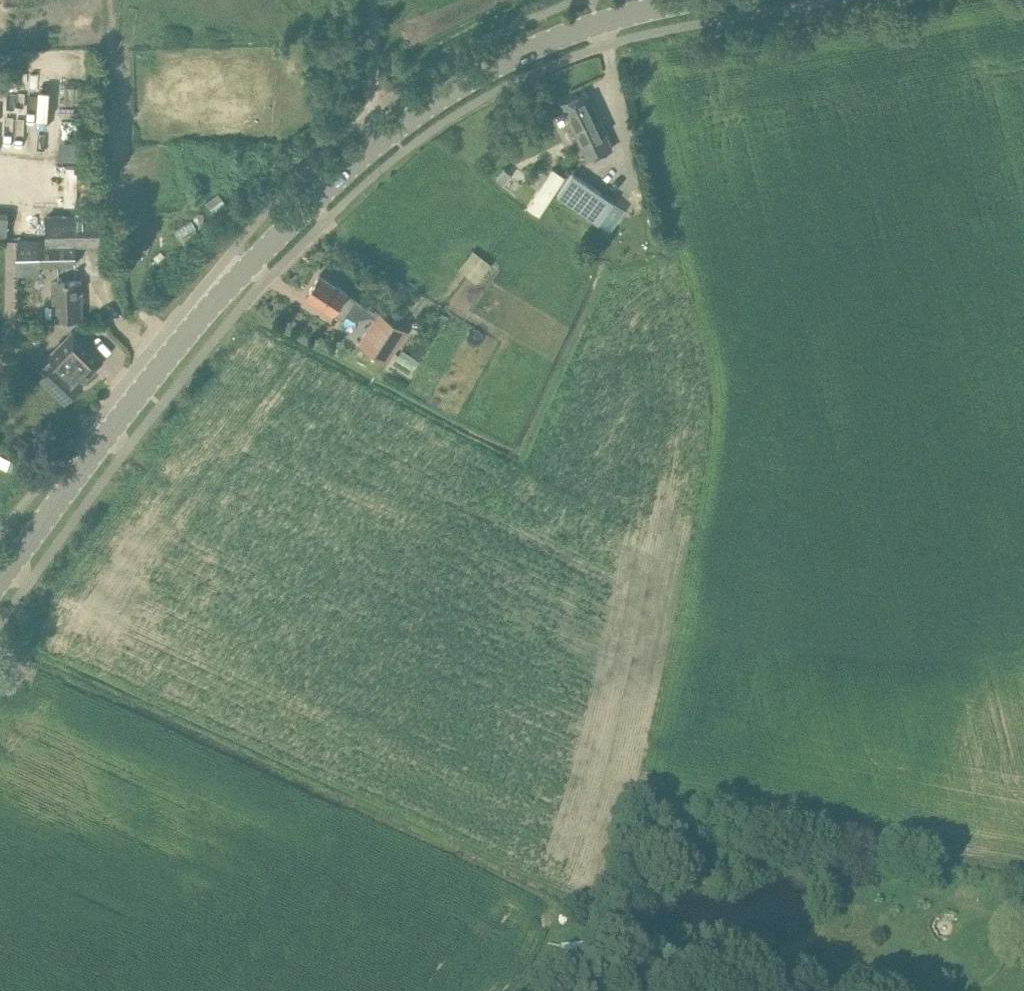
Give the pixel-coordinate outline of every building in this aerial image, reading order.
[(0,71),(0,129),(10,129),(10,132),(31,132),(31,71),(0,71)] [(613,149),(585,91),(562,103),(589,160),(613,149)] [(528,205),(540,214),(565,176),(553,168),(528,205)] [(543,217),(595,253),(605,240),(592,231),(614,200),(574,172),(543,217)] [(100,215),(47,215),(47,239),(47,245),(75,244),(101,244),(100,215)] [(47,239),(18,239),(18,274),(39,274),(39,264),(75,264),(75,244),(47,245),(47,239)] [(476,247),(461,266),(479,280),(494,261),(476,247)] [(359,298),(320,273),(306,295),(344,320),(359,298)] [(55,318),(83,317),(82,280),(69,281),(69,279),(65,279),(65,281),(54,281),(55,318)] [(382,307),(363,338),(392,356),(411,325),(382,307)] [(102,359),(75,333),(64,345),(72,352),(63,361),(61,359),(43,377),(65,399),(82,381),(82,380),(102,359)]
